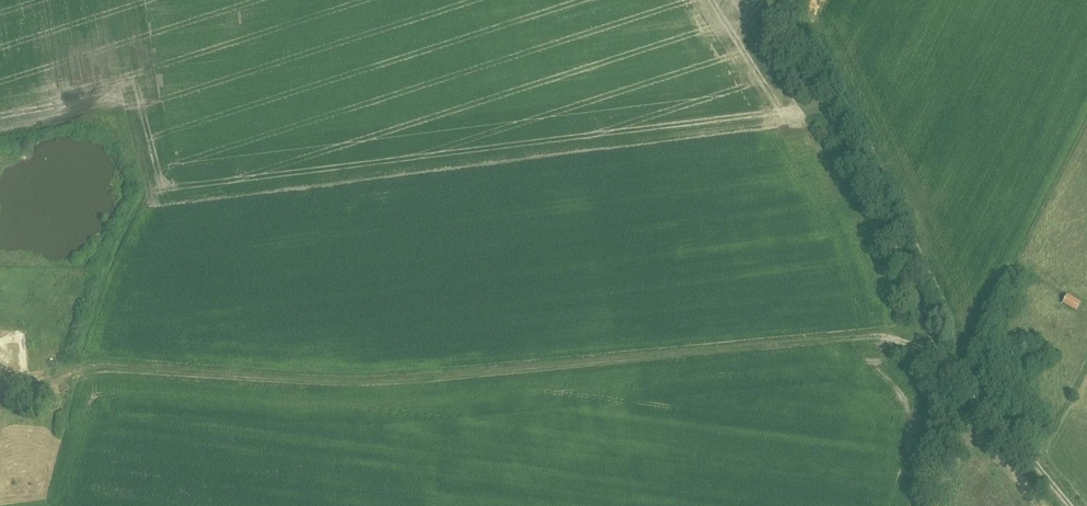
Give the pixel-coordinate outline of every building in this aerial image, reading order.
[(1069,295),(1063,308),(1079,318),(1086,305),(1069,295)]
